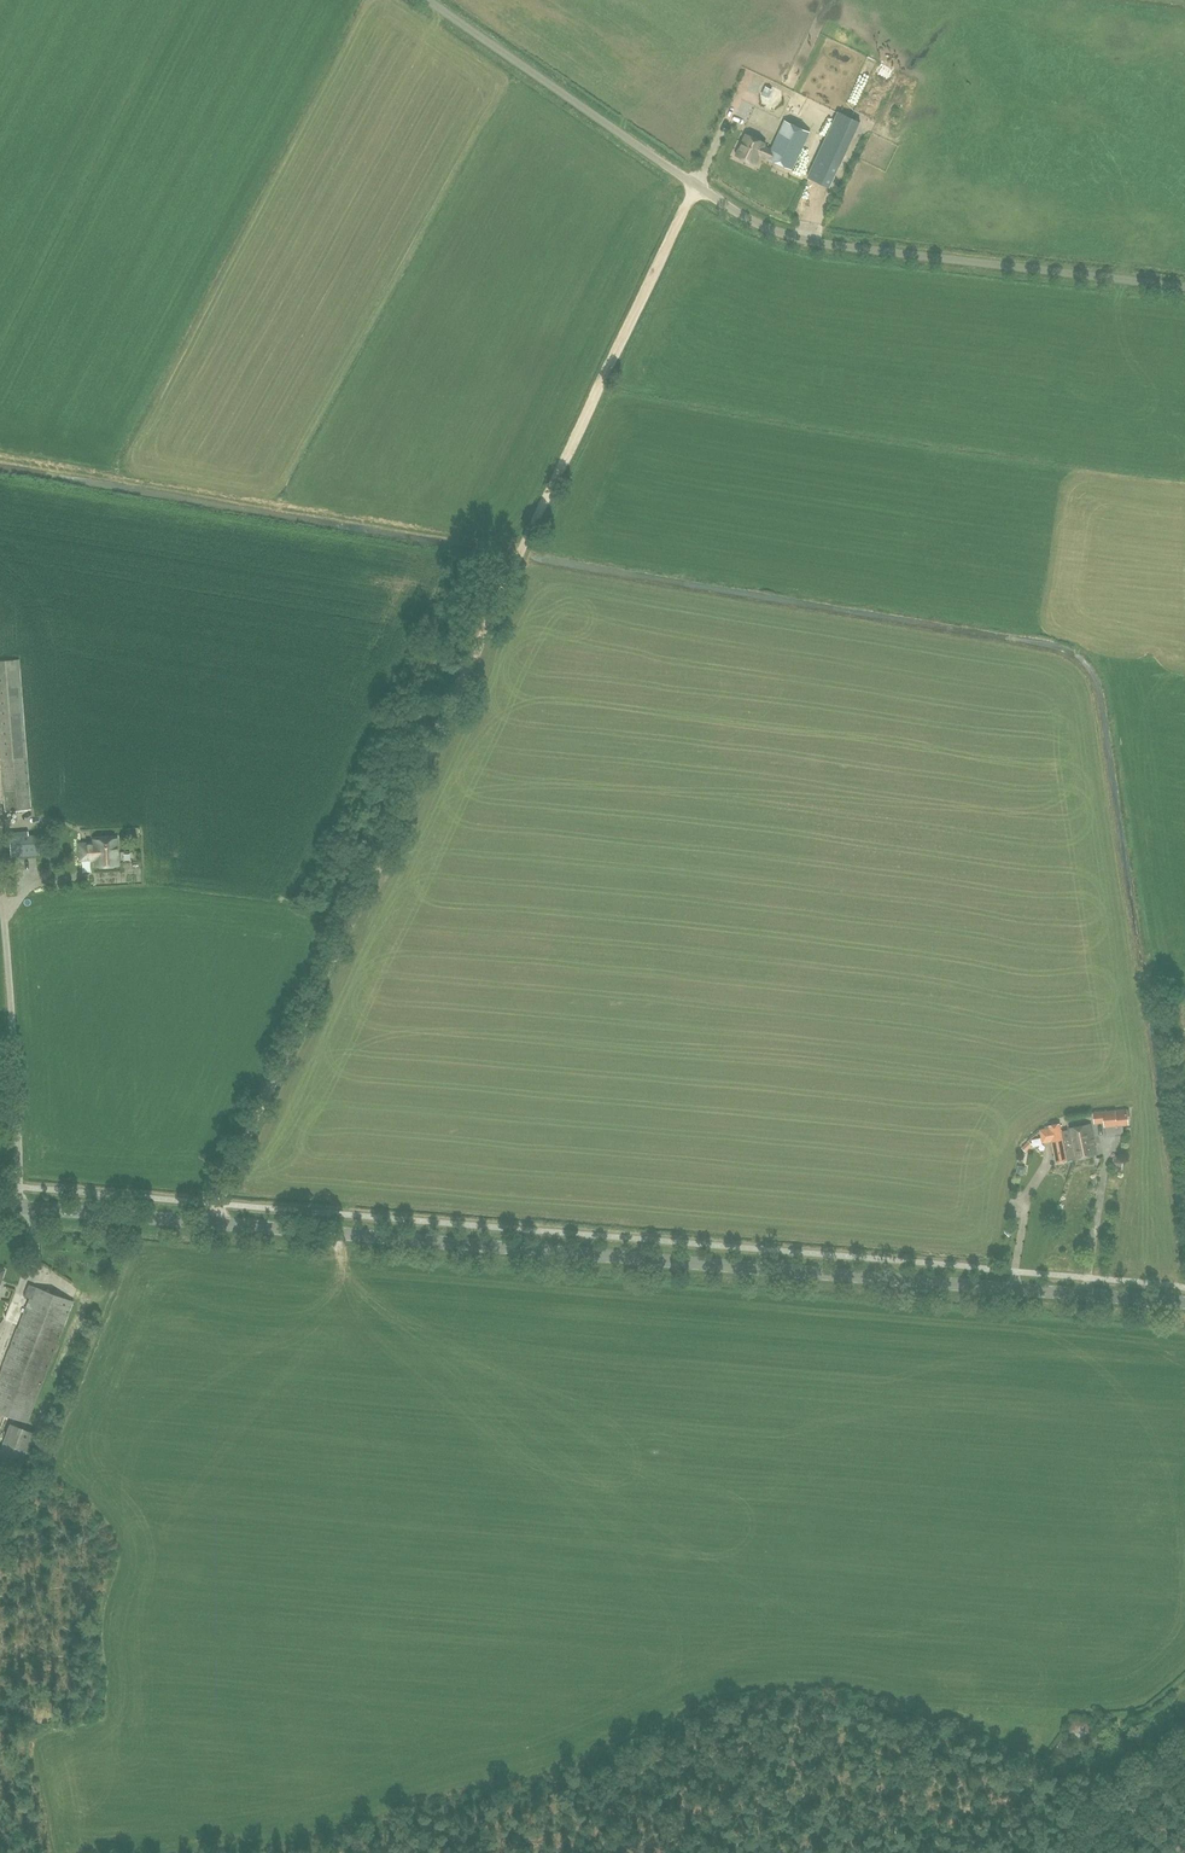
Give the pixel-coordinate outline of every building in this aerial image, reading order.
[(822,79),(814,100),(847,113),(855,93),(822,79)] [(764,106),(776,106),(777,90),(764,90),(764,106)] [(789,113),(803,118),(811,96),(798,91),(789,113)] [(835,162),(855,120),(838,112),(818,154),(807,177),(829,187),(840,164),(835,162)] [(792,169),(809,131),(784,120),(771,149),(767,158),(792,169)] [(755,165),(760,155),(767,158),(771,149),(764,146),(765,143),(745,134),(736,156),(755,165)] [(30,809),(18,659),(0,660),(0,759),(1,758),(5,811),(30,809)] [(28,831),(9,833),(11,857),(40,854),(38,835),(29,835),(28,831)] [(78,844),(79,860),(89,859),(89,858),(94,858),(94,866),(117,864),(116,862),(120,861),(119,852),(116,853),(115,838),(93,839),(93,843),(78,844)] [(1127,1108),(1116,1109),(1093,1111),(1094,1123),(1104,1123),(1105,1127),(1128,1125),(1127,1108)] [(1075,1159),(1068,1130),(1061,1131),(1060,1123),(1049,1125),(1049,1128),(1040,1129),(1043,1142),(1052,1141),(1056,1163),(1075,1159)] [(1068,1128),(1068,1130),(1075,1159),(1096,1155),(1090,1124),(1068,1128)] [(37,1299),(30,1297),(1,1404),(14,1407),(12,1415),(19,1417),(20,1412),(41,1417),(74,1296),(40,1287),(37,1299)]
